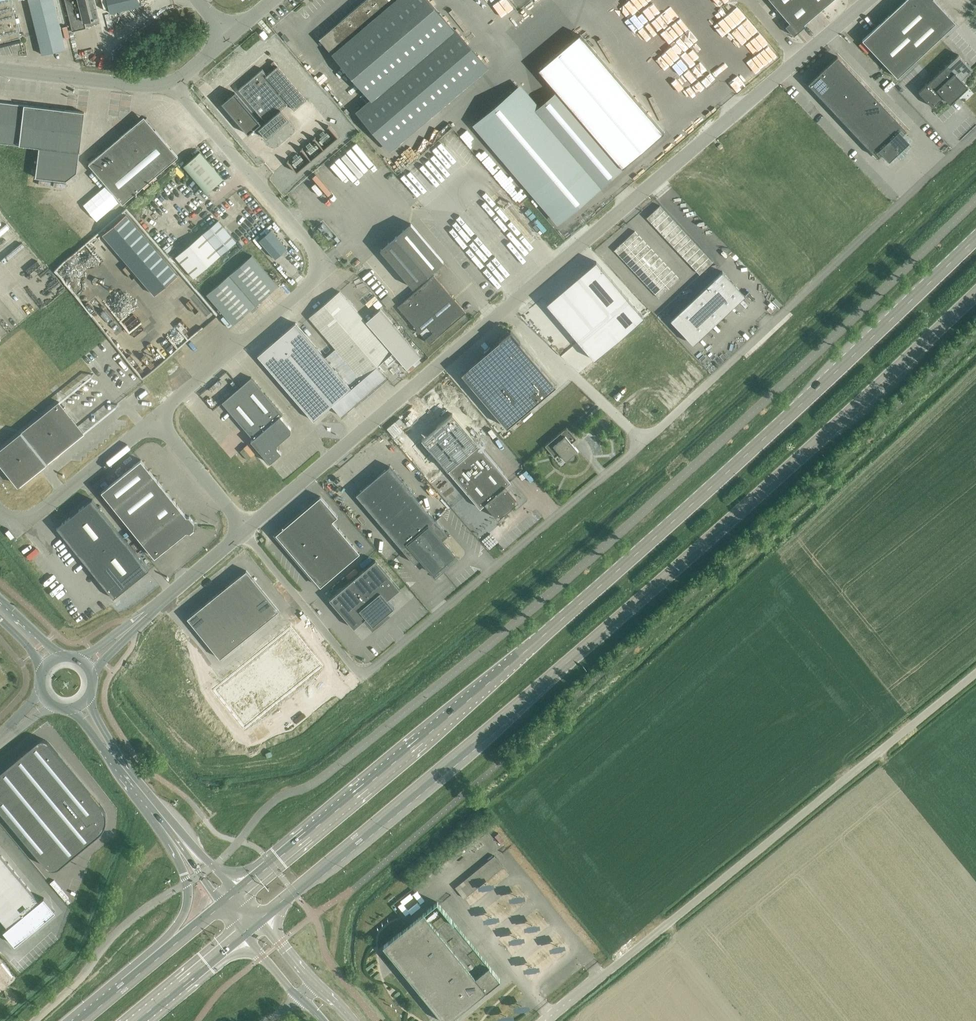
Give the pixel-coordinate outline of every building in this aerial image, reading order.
[(21,40),(11,0),(0,0),(0,45),(21,40)] [(42,55),(65,49),(53,0),(29,0),(42,55)] [(72,31),(86,28),(85,26),(94,24),(99,23),(94,0),(64,0),(72,31)] [(110,13),(140,6),(138,0),(107,0),(110,13)] [(390,150),(487,68),(429,0),(365,0),(319,40),(332,55),(371,101),(357,112),(390,150)] [(784,16),(802,0),(771,0),(784,16)] [(784,16),(790,23),(786,26),(794,36),(805,26),(804,24),(817,13),(806,0),(802,0),(784,16)] [(817,13),(832,0),(806,0),(817,13)] [(862,40),(897,77),(955,23),(934,0),(905,0),(862,40)] [(494,25),(500,23),(499,19),(502,18),(499,11),(490,15),(494,25)] [(808,23),(816,34),(828,25),(819,14),(808,23)] [(954,73),(957,76),(961,80),(961,79),(972,69),(958,55),(933,78),(940,86),(954,73)] [(591,56),(586,59),(591,69),(596,67),(591,56)] [(823,70),(833,81),(847,67),(837,56),(823,70)] [(294,110),(306,100),(278,67),(267,76),(263,70),(256,76),(254,77),(238,91),(266,124),(259,130),(267,140),(289,121),(281,111),(289,104),(294,110)] [(847,67),(833,81),(842,91),(857,77),(847,67)] [(818,94),(833,81),(823,70),(808,84),(818,94)] [(950,103),(957,96),(968,87),(961,79),(961,80),(957,76),(954,73),(940,86),(933,78),(918,92),(932,107),(943,96),(950,103)] [(842,91),(852,101),(867,87),(857,77),(842,91)] [(842,91),(833,81),(818,94),(828,104),(842,91)] [(603,83),(597,87),(605,98),(611,94),(603,83)] [(516,89),(514,86),(499,99),(501,102),(475,124),(559,223),(600,187),(525,100),(526,99),(516,89)] [(861,111),(876,98),(867,87),(852,101),(861,111)] [(842,91),(828,104),(837,115),(852,101),(842,91)] [(590,113),(604,102),(596,92),(582,103),(590,113)] [(235,94),(222,105),(249,136),(261,125),(235,94)] [(861,111),(871,121),(886,108),(876,98),(861,111)] [(634,100),(629,102),(634,113),(639,111),(634,100)] [(852,101),(837,115),(847,125),(861,111),(852,101)] [(39,148),(36,177),(66,181),(77,172),(84,112),(0,102),(0,143),(39,148)] [(881,132),(895,118),(886,108),(871,121),(881,132)] [(667,111),(648,126),(653,132),(671,117),(667,111)] [(861,111),(847,125),(856,135),(871,121),(861,111)] [(612,121),(620,127),(624,122),(616,116),(612,121)] [(881,132),(899,151),(908,142),(902,135),(907,130),(895,118),(881,132)] [(89,164),(94,171),(89,175),(97,184),(102,180),(123,204),(178,157),(155,130),(153,132),(143,121),(133,130),(131,128),(89,164)] [(856,135),(866,145),(881,132),(871,121),(856,135)] [(615,134),(623,144),(632,137),(625,127),(615,134)] [(881,132),(866,145),(884,164),(899,151),(881,132)] [(476,136),(470,142),(483,157),(489,152),(476,136)] [(312,138),(306,144),(315,153),(321,146),(312,138)] [(637,138),(616,148),(621,159),(626,156),(627,160),(644,152),(637,138)] [(183,166),(206,193),(223,179),(200,152),(183,166)] [(285,167),(294,176),(300,170),(291,161),(285,167)] [(309,165),(300,167),(302,174),(311,172),(309,165)] [(660,205),(647,218),(651,222),(664,210),(660,205)] [(664,210),(651,222),(655,227),(668,215),(664,210)] [(177,275),(165,260),(126,215),(103,234),(155,295),(177,275)] [(668,215),(655,227),(660,232),(673,219),(668,215)] [(673,219),(660,232),(664,236),(677,224),(673,219)] [(203,233),(175,257),(194,278),(229,248),(236,242),(218,220),(203,233)] [(381,250),(413,288),(444,262),(411,224),(381,250)] [(677,224),(664,236),(668,241),(681,229),(677,224)] [(681,229),(668,241),(673,246),(686,233),(681,229)] [(259,240),(275,259),(287,249),(271,230),(259,240)] [(635,231),(623,242),(627,247),(639,236),(635,231)] [(686,233),(673,246),(677,250),(690,238),(686,233)] [(639,236),(627,247),(631,251),(643,240),(639,236)] [(690,238),(677,250),(681,255),(695,243),(690,238)] [(643,240),(631,251),(635,255),(647,244),(643,240)] [(623,242),(614,250),(618,255),(627,247),(623,242)] [(695,243),(681,255),(686,260),(699,247),(695,243)] [(647,244),(635,255),(639,259),(651,249),(647,244)] [(627,247),(618,255),(622,259),(631,251),(627,247)] [(699,247),(686,260),(690,264),(703,252),(699,247)] [(651,249),(639,259),(643,264),(655,253),(651,249)] [(631,251),(622,259),(626,263),(635,255),(631,251)] [(703,252),(690,264),(694,269),(708,257),(703,252)] [(655,253),(643,264),(647,268),(649,267),(659,257),(655,253)] [(635,255),(626,263),(630,268),(639,259),(635,255)] [(252,256),(229,275),(255,305),(278,286),(252,256)] [(659,257),(649,267),(653,271),(663,261),(659,257)] [(708,257),(694,269),(699,273),(712,261),(708,257)] [(639,259),(630,268),(634,272),(643,264),(639,259)] [(596,261),(546,304),(594,360),(599,356),(622,337),(644,318),(596,261)] [(663,261),(653,271),(657,275),(667,266),(663,261)] [(643,264),(634,272),(638,276),(647,268),(643,264)] [(667,266),(657,275),(661,280),(671,270),(667,266)] [(647,268),(638,276),(642,280),(653,271),(649,267),(647,268)] [(671,270),(661,280),(665,284),(675,274),(671,270)] [(653,271),(642,280),(647,285),(657,275),(653,271)] [(693,344),(745,296),(722,272),(671,320),(693,344)] [(675,274),(665,284),(669,288),(679,279),(675,274)] [(255,305),(229,275),(207,294),(233,325),(255,305)] [(398,306),(429,344),(466,312),(434,275),(398,306)] [(657,275),(647,285),(651,289),(661,280),(657,275)] [(661,280),(651,289),(655,293),(665,284),(661,280)] [(665,284),(655,293),(659,298),(669,288),(665,284)] [(387,378),(377,366),(384,360),(388,364),(397,357),(407,368),(421,356),(380,309),(366,322),(339,291),(309,317),(336,348),(325,358),(295,323),(257,356),(314,421),(332,405),(341,417),(387,378)] [(644,318),(622,337),(629,345),(651,326),(644,318)] [(498,344),(462,375),(508,428),(557,387),(523,346),(524,346),(511,331),(509,333),(508,332),(498,340),(499,342),(497,344),(498,344)] [(622,337),(599,356),(607,365),(629,345),(622,337)] [(451,375),(444,379),(450,391),(457,387),(451,375)] [(221,378),(211,385),(218,395),(228,389),(221,378)] [(251,378),(222,403),(253,439),(251,441),(270,463),(281,453),(277,448),(277,444),(291,433),(291,428),(280,416),(283,414),(251,378)] [(84,433),(59,402),(0,449),(0,457),(22,484),(84,433)] [(86,430),(107,416),(104,412),(83,426),(86,430)] [(545,446),(551,453),(556,449),(566,461),(578,451),(575,447),(573,449),(570,445),(577,439),(567,427),(545,446)] [(511,482),(479,444),(448,470),(480,508),(485,504),(498,519),(519,501),(506,486),(511,482)] [(102,492),(155,557),(186,532),(189,532),(194,528),(195,523),(189,516),(186,516),(157,480),(158,476),(154,476),(141,460),(102,492)] [(356,495),(415,564),(421,558),(423,562),(434,574),(442,567),(441,566),(446,561),(447,562),(455,555),(445,543),(442,540),(448,535),(389,466),(356,495)] [(321,496),(308,507),(325,527),(333,521),(338,517),(321,496)] [(141,576),(149,570),(92,499),(84,506),(56,528),(64,537),(64,536),(107,590),(114,599),(141,576)] [(308,507),(296,517),(307,530),(313,538),(325,527),(308,507)] [(276,534),(287,547),(307,530),(296,517),(276,534)] [(339,529),(333,521),(325,527),(313,538),(318,544),(320,545),(339,529)] [(326,553),(346,537),(339,529),(320,545),(326,553)] [(307,530),(287,547),(298,561),(318,544),(313,538),(307,530)] [(346,537),(326,553),(329,557),(333,561),(353,545),(346,537)] [(318,544),(298,561),(309,574),(329,557),(326,553),(320,545),(318,544)] [(333,561),(340,570),(360,553),(353,545),(333,561)] [(333,561),(329,557),(309,574),(320,587),(340,570),(333,561)] [(354,628),(366,618),(373,626),(394,607),(388,600),(400,589),(375,560),(330,599),(354,628)] [(246,571),(233,581),(249,601),(252,599),(263,591),(246,571)] [(233,581),(222,590),(238,610),(242,607),(249,601),(233,581)] [(222,590),(211,599),(227,618),(233,614),(238,610),(222,590)] [(263,591),(252,599),(268,619),(279,611),(263,591)] [(211,599),(200,608),(216,627),(223,622),(227,618),(211,599)] [(249,601),(242,607),(259,627),(268,620),(268,619),(252,599),(249,601)] [(238,610),(233,614),(249,635),(259,627),(242,607),(238,610)] [(200,608),(187,618),(203,637),(214,629),(216,627),(200,608)] [(227,618),(223,622),(240,643),(249,635),(233,614),(227,618)] [(216,627),(214,629),(231,650),(240,643),(223,622),(216,627)] [(289,623),(212,686),(243,724),(320,662),(289,623)] [(214,629),(203,637),(220,658),(230,650),(231,650),(214,629)] [(3,795),(0,798),(0,811),(5,817),(13,827),(33,850),(38,856),(39,858),(41,857),(49,850),(53,855),(59,862),(62,866),(89,842),(101,833),(102,832),(104,829),(105,825),(106,821),(106,817),(106,813),(104,810),(100,804),(59,754),(49,742),(48,741),(47,740),(45,740),(44,740),(42,740),(40,740),(39,741),(37,741),(30,748),(22,754),(0,772),(0,791),(3,795)] [(500,832),(496,836),(503,843),(507,839),(500,832)] [(503,867),(494,856),(455,887),(464,898),(503,867)] [(0,870),(0,883),(14,871),(8,863),(0,870)] [(0,883),(0,886),(5,892),(21,879),(14,871),(0,883)] [(88,871),(83,880),(92,885),(97,876),(88,871)] [(21,879),(5,892),(11,899),(27,886),(21,879)] [(27,886),(11,899),(17,907),(18,907),(33,894),(27,886)] [(0,895),(0,908),(11,899),(5,892),(0,895)] [(33,894),(18,907),(24,914),(28,911),(36,904),(39,901),(33,894)] [(36,904),(28,911),(39,925),(47,919),(55,912),(44,898),(39,901),(36,904)] [(0,908),(0,918),(2,920),(17,907),(11,899),(0,908)] [(383,946),(399,966),(405,961),(414,975),(411,978),(415,983),(419,981),(447,1020),(449,1020),(478,998),(477,996),(484,990),(486,992),(500,980),(437,902),(423,914),(423,915),(397,936),(396,935),(383,946)] [(17,907),(2,920),(8,927),(12,924),(20,918),(24,914),(18,907),(17,907)] [(499,910),(486,916),(490,924),(503,918),(499,910)] [(24,914),(20,918),(31,932),(39,925),(28,911),(24,914)] [(20,918),(12,924),(23,938),(31,932),(20,918)] [(8,927),(3,931),(15,945),(23,938),(12,924),(8,927)] [(557,952),(569,945),(561,932),(549,939),(557,952)]
